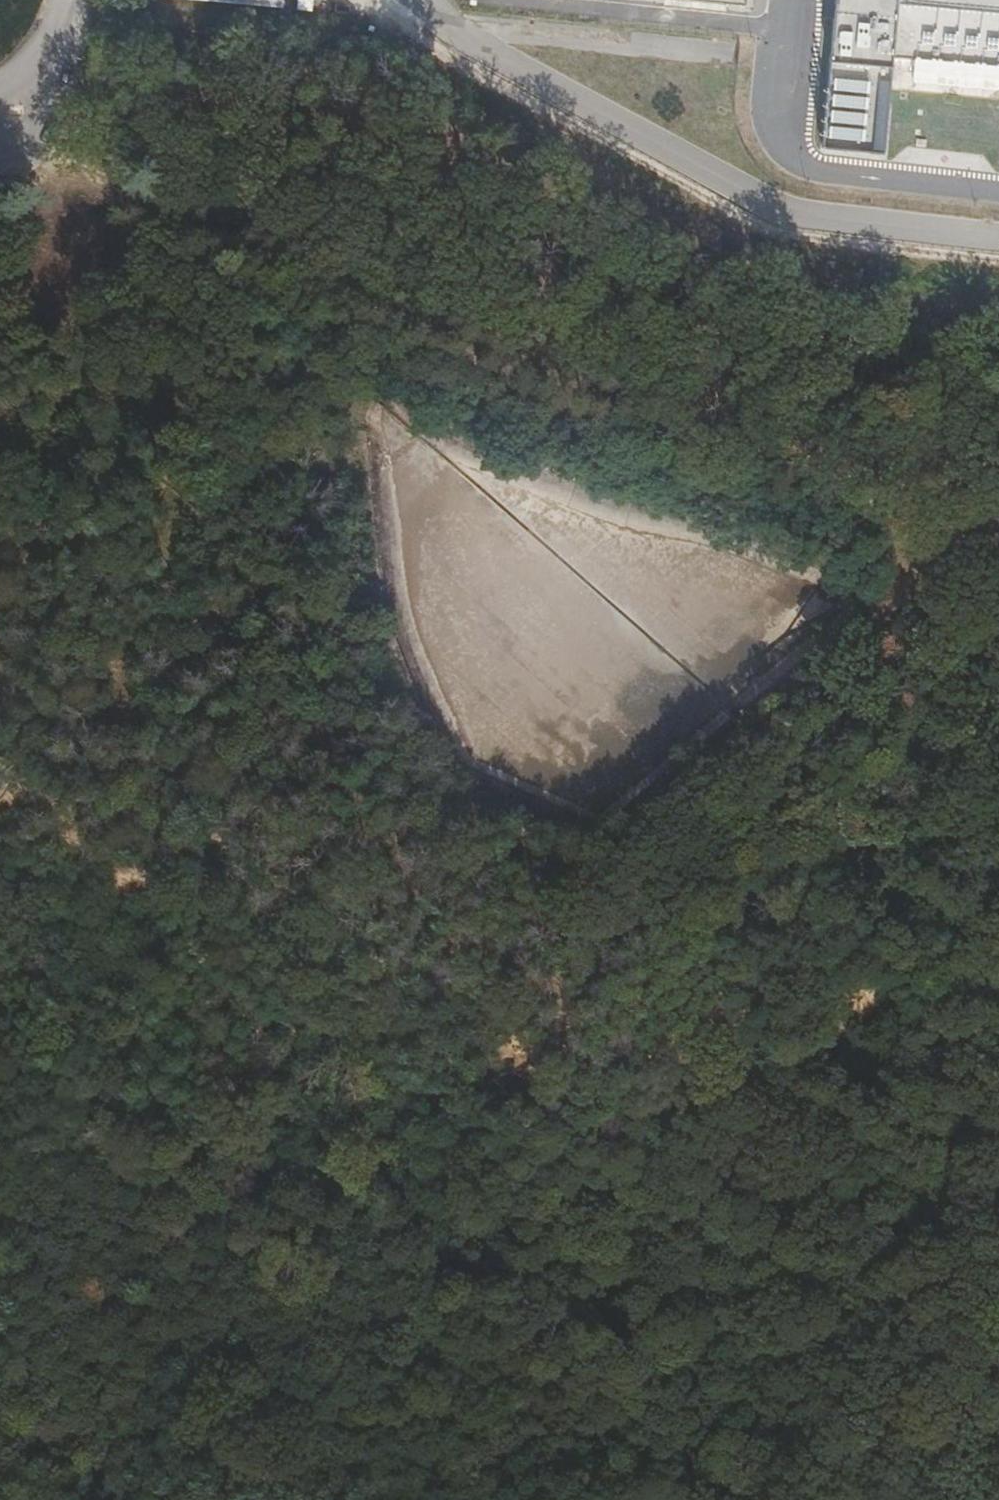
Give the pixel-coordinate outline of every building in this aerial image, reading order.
[(815,147),(883,159),(887,93),(998,102),(998,0),(828,0),(815,147)]
